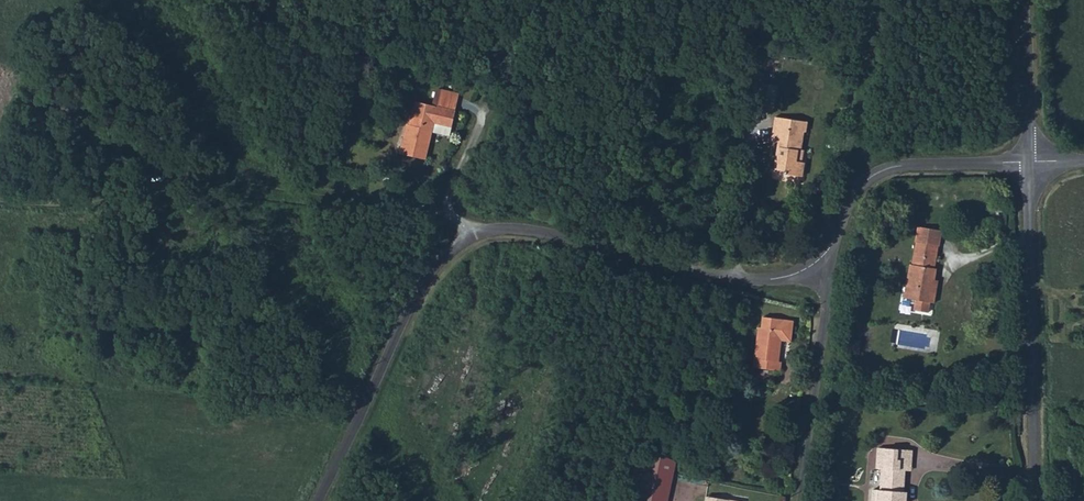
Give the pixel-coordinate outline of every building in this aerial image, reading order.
[(442,87),(440,95),(453,99),(456,91),(442,87)] [(408,125),(401,154),(425,160),(434,122),(452,126),(455,110),(415,102),(410,125),(408,125)] [(808,161),(803,160),(799,159),(801,149),(804,150),(806,130),(808,130),(809,120),(777,116),(774,140),(781,141),(778,168),(789,169),(788,173),(806,175),(808,161)] [(905,297),(916,299),(931,302),(936,302),(937,292),(932,291),(933,280),(936,280),(937,269),(936,268),(940,245),(917,241),(914,264),(912,263),(905,297)] [(931,302),(916,299),(915,308),(929,311),(931,302)] [(753,367),(779,370),(780,361),(778,361),(780,339),(791,340),(793,320),(763,316),(763,327),(758,327),(753,367)] [(879,457),(882,458),(882,467),(883,468),(882,488),(873,487),(872,500),(906,500),(906,491),(905,490),(906,470),(908,470),(909,460),(912,460),(913,450),(880,447),(879,457)] [(644,450),(643,457),(636,499),(648,500),(668,500),(673,472),(675,461),(644,450)]
